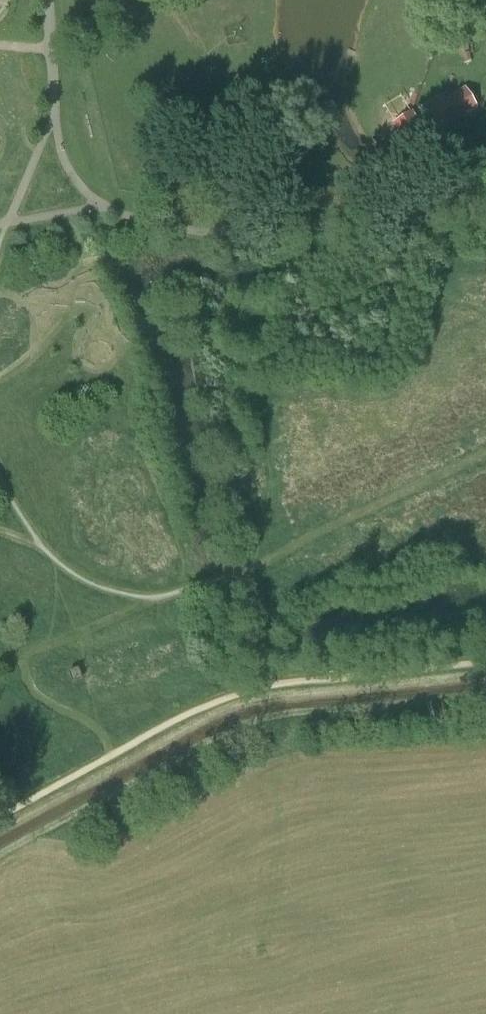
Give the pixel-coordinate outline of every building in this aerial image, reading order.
[(453,122),(446,112),(455,107),(448,96),(422,113),(404,124),(410,134),(416,145),(434,133),(453,122)] [(485,172),(485,140),(478,125),(465,131),(485,172)]
